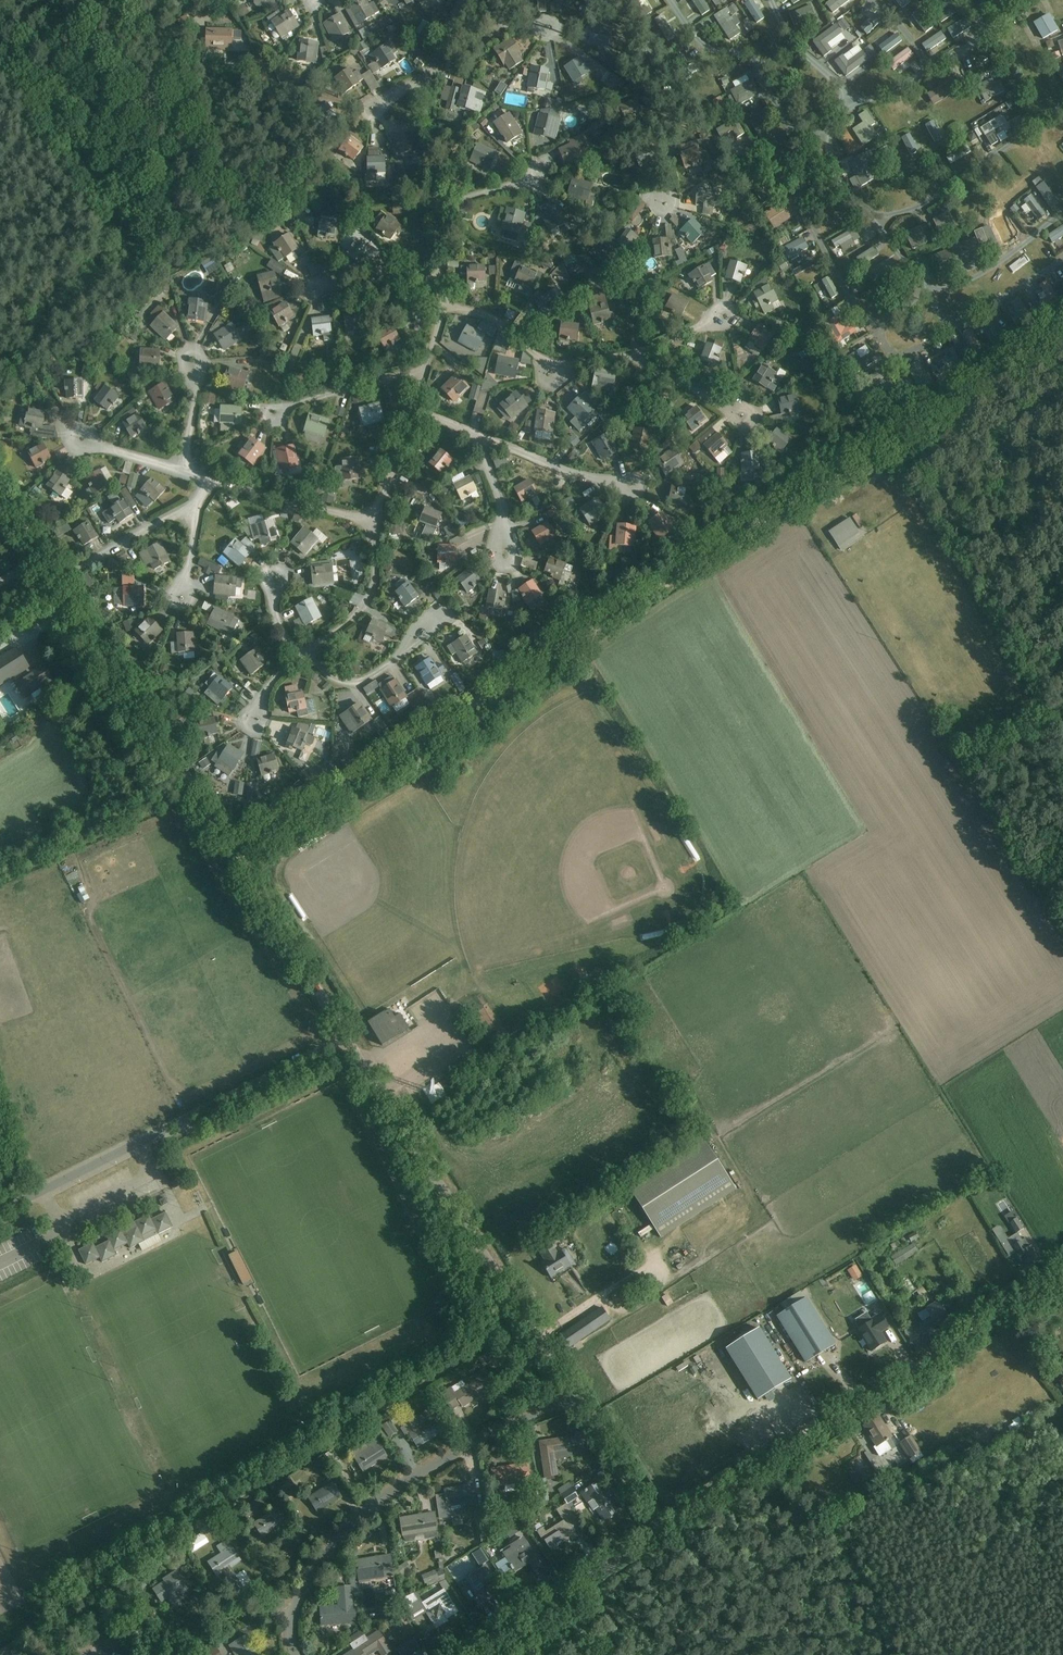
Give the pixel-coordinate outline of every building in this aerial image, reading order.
[(254,5),(256,8),(265,9),(273,10),(274,2),(274,0),(255,0),(254,5)] [(349,7),(346,9),(356,26),(359,24),(373,16),(373,15),(379,12),(374,3),(368,6),(364,0),(362,0),(357,3),(356,1),(354,0),(351,0),(349,2),(349,5),(350,7),(349,7)] [(537,11),(550,11),(550,0),(537,0),(537,11)] [(601,0),(585,0),(593,14),(609,5),(607,0),(604,0),(602,1),(601,0)] [(709,10),(702,0),(691,0),(702,16),(709,10)] [(764,17),(753,0),(749,0),(743,4),(756,23),(764,17)] [(850,0),(831,0),(826,4),(833,13),(850,0)] [(561,1),(552,1),(551,13),(561,13),(561,1)] [(942,19),(956,13),(951,1),(937,6),(942,19)] [(727,8),(714,17),(717,21),(730,41),(741,34),(736,26),(741,23),(735,15),(731,18),(728,14),(731,12),(733,16),(739,12),(734,3),(727,7),(727,8)] [(249,14),(244,4),(237,8),(242,17),(249,14)] [(929,8),(933,13),(937,10),(933,4),(929,8)] [(812,5),(788,16),(793,27),(817,17),(812,5)] [(535,9),(527,11),(529,19),(537,17),(535,9)] [(912,14),(923,32),(930,28),(920,10),(912,14)] [(273,24),(277,30),(275,31),(274,33),(273,34),(273,35),(273,37),(274,37),(275,38),(277,39),(278,39),(280,38),(281,37),(298,26),(289,12),(282,17),(279,11),(267,19),(271,25),(273,24)] [(867,33),(881,21),(874,13),(860,25),(867,33)] [(1049,14),(1033,23),(1043,40),(1059,31),(1049,14)] [(349,33),(345,26),(339,16),(325,24),(334,41),(349,33)] [(654,20),(669,43),(676,38),(662,16),(654,20)] [(387,17),(380,21),(383,28),(391,24),(387,17)] [(966,18),(948,30),(954,39),(971,27),(966,18)] [(844,19),(838,23),(842,28),(848,24),(844,19)] [(750,23),(744,26),(748,33),(754,29),(750,23)] [(843,34),(836,25),(812,42),(823,58),(832,51),(827,44),(843,34)] [(594,27),(590,43),(613,49),(615,40),(609,38),(611,31),(594,27)] [(939,30),(922,43),(928,52),(946,39),(939,30)] [(207,41),(201,41),(201,62),(209,62),(209,51),(225,51),(225,48),(231,48),(231,40),(245,41),(245,32),(232,31),(208,31),(207,41)] [(895,32),(881,43),(887,51),(902,40),(895,32)] [(360,34),(354,37),(357,43),(363,40),(360,34)] [(335,45),(330,36),(326,38),(330,47),(335,45)] [(511,40),(495,51),(504,65),(506,64),(510,70),(522,62),(518,55),(520,54),(511,40)] [(1052,40),(1046,43),(1048,49),(1054,47),(1052,40)] [(364,41),(357,46),(361,52),(368,47),(364,41)] [(315,63),(316,55),(317,44),(301,42),(298,61),(315,63)] [(372,55),(367,58),(371,64),(368,66),(374,75),(382,69),(396,61),(392,56),(398,52),(392,42),(372,55)] [(907,47),(889,60),(895,67),(913,55),(907,47)] [(873,48),(867,52),(871,58),(876,53),(873,48)] [(846,77),(869,60),(863,51),(848,62),(843,55),(834,62),(846,77)] [(565,68),(571,77),(574,81),(589,72),(580,58),(565,68)] [(610,58),(609,66),(616,67),(617,59),(610,58)] [(545,88),(546,82),(549,71),(532,68),(529,85),(528,91),(534,92),(535,86),(545,88)] [(335,79),(340,87),(342,86),(346,93),(359,84),(358,83),(364,80),(358,70),(352,74),(349,69),(335,79)] [(982,71),(972,73),(974,80),(983,78),(982,71)] [(961,90),(950,72),(936,81),(940,87),(927,95),(934,107),(961,90)] [(367,84),(372,81),(367,73),(362,76),(367,84)] [(614,75),(610,80),(621,88),(625,83),(614,75)] [(318,76),(308,84),(316,86),(322,81),(318,76)] [(969,84),(964,76),(958,80),(963,88),(969,84)] [(723,86),(729,83),(726,77),(720,80),(723,86)] [(730,91),(738,106),(759,95),(751,80),(730,91)] [(992,80),(978,86),(985,103),(990,100),(987,93),(990,92),(992,97),(1005,92),(1000,80),(994,83),(992,80)] [(285,89),(287,93),(293,89),(287,81),(282,85),(285,89)] [(502,82),(495,92),(501,96),(508,86),(502,82)] [(486,94),(479,92),(463,87),(458,106),(460,107),(459,108),(465,109),(466,108),(481,112),(484,101),(483,101),(484,95),(486,95),(486,94)] [(452,89),(448,101),(446,109),(454,111),(456,104),(460,91),(452,89)] [(636,100),(620,107),(627,123),(636,119),(635,118),(642,115),(636,100)] [(330,122),(336,118),(328,104),(313,114),(322,128),(331,123),(330,122)] [(773,114),(769,108),(765,110),(763,112),(767,118),(773,114)] [(538,124),(535,134),(551,138),(554,128),(556,118),(560,119),(562,111),(551,109),(541,110),(538,124)] [(853,130),(863,145),(864,147),(878,138),(871,127),(875,124),(866,111),(858,116),(863,123),(858,127),(853,130)] [(762,113),(750,120),(764,144),(776,137),(762,113)] [(495,123),(502,134),(508,143),(522,134),(509,114),(495,123)] [(998,117),(981,128),(992,145),(999,141),(995,135),(996,135),(993,131),(1003,125),(998,117)] [(484,118),(479,122),(483,127),(488,123),(484,118)] [(737,138),(745,134),(736,119),(716,130),(720,138),(733,131),(737,138)] [(924,124),(934,141),(943,136),(933,119),(924,124)] [(605,126),(602,120),(591,125),(594,131),(605,126)] [(481,130),(475,122),(468,128),(473,135),(481,130)] [(883,127),(876,132),(880,138),(887,133),(883,127)] [(979,128),(974,130),(978,137),(983,134),(980,129),(979,128)] [(910,131),(900,137),(911,157),(921,151),(910,131)] [(412,133),(395,138),(398,147),(399,147),(401,154),(416,150),(412,133)] [(977,139),(973,133),(968,137),(972,143),(977,139)] [(465,141),(460,134),(449,141),(454,149),(465,141)] [(577,169),(587,164),(589,164),(586,157),(584,158),(581,152),(588,149),(583,137),(579,139),(569,143),(570,146),(560,151),(566,166),(575,162),(577,169)] [(314,141),(318,147),(322,144),(318,138),(314,141)] [(349,138),(343,147),(340,151),(347,157),(348,156),(354,161),(363,147),(349,138)] [(693,168),(702,164),(710,162),(707,153),(699,156),(696,147),(699,147),(697,141),(691,143),(678,147),(680,154),(685,169),(692,166),(693,168)] [(489,169),(496,154),(478,146),(471,161),(489,169)] [(967,146),(947,159),(951,165),(971,152),(967,146)] [(650,147),(636,152),(634,153),(640,169),(649,165),(649,164),(656,161),(650,147)] [(859,158),(849,163),(857,177),(851,181),(856,190),(878,177),(873,168),(870,163),(875,160),(870,152),(859,158)] [(377,182),(377,175),(378,175),(378,174),(385,173),(385,158),(368,158),(368,174),(366,174),(366,182),(377,182)] [(397,169),(406,167),(403,158),(395,160),(397,169)] [(736,171),(742,167),(739,162),(733,165),(736,171)] [(723,183),(730,180),(725,171),(718,174),(723,183)] [(1039,177),(1032,182),(1035,186),(1042,181),(1039,177)] [(339,190),(332,178),(325,181),(332,194),(339,190)] [(711,184),(708,179),(702,182),(705,188),(711,184)] [(568,196),(586,201),(587,201),(586,205),(592,206),(596,194),(590,192),(592,186),(573,180),(568,196)] [(354,196),(350,188),(345,190),(348,198),(354,196)] [(713,208),(714,207),(718,207),(720,207),(721,206),(722,204),(721,201),(720,199),(719,199),(714,199),(714,191),(697,190),(696,206),(704,206),(703,208),(713,208)] [(1046,216),(1031,196),(1024,202),(1039,221),(1046,216)] [(302,197),(291,205),(300,224),(314,226),(315,219),(305,218),(299,207),(306,203),(302,197)] [(791,199),(766,214),(769,219),(773,217),(777,222),(787,216),(788,218),(799,212),(791,199)] [(402,205),(393,206),(394,215),(403,214),(402,205)] [(1019,210),(1015,205),(1010,209),(1014,214),(1019,210)] [(560,233),(557,227),(565,223),(557,206),(542,214),(550,231),(551,231),(554,236),(556,236),(559,235),(560,233)] [(633,209),(627,216),(633,221),(639,213),(633,209)] [(516,242),(518,233),(519,234),(524,215),(508,211),(505,221),(503,232),(504,232),(502,238),(516,242)] [(391,240),(400,227),(381,213),(376,221),(381,224),(376,231),(384,236),(385,235),(391,240)] [(933,220),(941,236),(956,229),(948,213),(933,220)] [(318,237),(328,238),(328,237),(336,238),(338,222),(321,220),(318,237)] [(349,229),(356,225),(353,220),(347,224),(349,229)] [(693,220),(682,230),(678,233),(684,239),(686,237),(692,244),(705,233),(693,220)] [(261,243),(268,229),(258,224),(251,238),(261,243)] [(1048,236),(1053,244),(1062,238),(1062,226),(1048,236)] [(666,240),(661,240),(653,241),(655,258),(672,256),(671,246),(670,247),(669,242),(669,239),(672,239),(671,227),(665,228),(666,240)] [(915,249),(923,245),(928,243),(920,227),(915,229),(910,232),(912,237),(909,239),(915,249)] [(541,228),(535,230),(538,239),(544,236),(541,228)] [(735,228),(727,230),(729,236),(737,234),(735,228)] [(853,228),(831,241),(835,248),(839,246),(851,239),(852,241),(858,238),(853,228)] [(982,229),(974,232),(984,256),(992,252),(982,229)] [(624,249),(621,253),(621,256),(623,258),(625,258),(627,256),(629,253),(631,254),(637,246),(635,245),(640,239),(627,230),(617,244),(624,249)] [(275,246),(270,249),(279,262),(298,250),(289,235),(274,244),(275,246)] [(803,239),(784,249),(789,258),(808,248),(803,239)] [(965,244),(972,261),(983,256),(975,239),(965,244)] [(365,257),(369,251),(356,241),(346,255),(360,265),(366,258),(365,257)] [(241,253),(235,243),(225,249),(231,259),(241,253)] [(724,243),(719,250),(723,253),(728,247),(724,243)] [(962,265),(972,261),(965,244),(955,248),(962,265)] [(874,247),(856,259),(862,267),(880,255),(874,247)] [(952,270),(962,265),(955,248),(945,253),(952,270)] [(934,257),(942,274),(952,270),(945,253),(934,257)] [(575,256),(564,258),(566,265),(576,262),(575,256)] [(540,260),(535,257),(532,263),(537,266),(540,260)] [(545,271),(553,267),(550,259),(541,262),(545,271)] [(272,260),(267,267),(280,275),(284,269),(272,260)] [(322,260),(307,265),(311,276),(326,271),(322,260)] [(778,264),(783,273),(789,269),(784,260),(778,264)] [(516,262),(511,271),(518,274),(514,283),(520,286),(519,288),(520,292),(525,294),(528,293),(530,290),(533,283),(534,282),(539,284),(543,274),(538,272),(537,274),(523,267),(524,265),(516,262)] [(747,267),(730,262),(725,279),(741,284),(743,274),(745,274),(747,267)] [(563,263),(553,274),(569,277),(563,263)] [(890,270),(885,263),(867,275),(873,283),(890,270)] [(224,267),(227,273),(233,270),(230,264),(224,267)] [(475,288),(476,284),(478,284),(478,282),(485,282),(485,266),(461,267),(461,275),(468,275),(468,284),(469,284),(469,288),(469,289),(470,290),(472,291),(474,290),(475,289),(475,288)] [(704,267),(689,276),(694,284),(696,283),(699,289),(713,281),(704,267)] [(274,272),(257,277),(262,294),(264,302),(281,296),(279,288),(276,276),(274,272)] [(558,290),(567,291),(569,278),(559,277),(558,290)] [(766,278),(751,289),(754,294),(757,300),(753,302),(757,311),(762,309),(764,314),(774,310),(772,305),(777,301),(771,285),(766,278)] [(226,279),(220,283),(226,291),(231,288),(226,279)] [(1059,302),(1047,281),(1039,286),(1047,297),(1039,302),(1044,311),(1059,302)] [(171,286),(162,284),(160,290),(169,293),(171,286)] [(557,289),(535,302),(544,317),(566,304),(557,289)] [(577,293),(569,298),(572,303),(580,298),(577,293)] [(587,298),(590,309),(594,325),(603,323),(603,321),(610,320),(607,304),(604,294),(587,298)] [(665,310),(674,315),(674,313),(681,317),(689,303),(673,295),(665,310)] [(1031,317),(1018,298),(1011,303),(1018,315),(1012,319),(1016,326),(1031,317)] [(205,322),(206,311),(207,302),(191,300),(188,320),(205,322)] [(294,317),(285,303),(271,313),(280,327),(288,322),(287,321),(294,317)] [(275,304),(267,308),(269,312),(277,308),(275,304)] [(152,326),(158,332),(166,340),(178,328),(164,315),(166,312),(159,306),(150,315),(157,321),(152,326)] [(424,321),(422,306),(404,308),(406,325),(416,324),(416,322),(424,321)] [(838,307),(832,311),(836,317),(842,313),(838,307)] [(848,312),(852,319),(857,316),(852,309),(848,312)] [(1047,318),(1043,310),(1037,314),(1040,321),(1047,318)] [(364,329),(363,325),(362,314),(345,316),(347,333),(357,332),(356,330),(364,329)] [(839,317),(825,325),(840,350),(847,346),(844,341),(857,333),(852,325),(846,328),(839,317)] [(314,337),(324,336),(324,333),(331,332),(329,318),(312,320),(314,337)] [(562,323),(559,340),(569,341),(569,340),(577,341),(579,325),(562,323)] [(795,324),(787,323),(786,331),(794,332),(795,324)] [(224,350),(234,344),(241,339),(233,325),(216,336),(224,350)] [(528,325),(522,332),(528,337),(534,331),(528,325)] [(377,335),(386,350),(394,346),(394,344),(400,340),(393,327),(377,335)] [(460,342),(476,351),(485,337),(468,327),(460,342)] [(748,342),(763,352),(774,337),(764,330),(763,331),(758,327),(748,342)] [(970,327),(962,331),(969,347),(978,343),(970,327)] [(816,328),(806,336),(812,345),(823,337),(816,328)] [(1009,330),(1003,333),(1007,339),(1012,335),(1009,330)] [(493,345),(504,350),(509,337),(497,333),(493,345)] [(706,344),(700,361),(717,367),(719,361),(715,359),(719,348),(706,344)] [(268,347),(261,351),(261,358),(275,358),(274,356),(271,351),(268,347)] [(276,347),(271,351),(274,356),(280,352),(276,347)] [(808,348),(799,353),(802,359),(811,354),(808,348)] [(844,357),(850,353),(847,348),(841,352),(844,357)] [(940,375),(961,363),(953,348),(945,353),(949,360),(935,367),(940,375)] [(140,367),(148,368),(159,369),(160,352),(141,351),(140,367)] [(858,373),(879,359),(874,351),(861,359),(856,352),(848,357),(858,373)] [(524,354),(521,363),(531,366),(531,360),(524,354)] [(826,355),(821,359),(825,364),(830,360),(826,355)] [(515,378),(518,362),(499,358),(496,374),(515,378)] [(676,359),(671,368),(682,374),(687,365),(676,359)] [(85,361),(83,377),(91,378),(94,363),(85,361)] [(907,368),(920,390),(932,384),(918,361),(907,368)] [(372,368),(365,363),(361,367),(368,372),(372,368)] [(753,380),(767,389),(773,393),(781,378),(783,379),(786,375),(779,371),(777,375),(762,366),(753,380)] [(243,390),(247,374),(229,369),(224,384),(243,390)] [(328,373),(333,380),(338,376),(334,369),(328,373)] [(864,380),(880,407),(889,401),(877,383),(885,378),(880,370),(864,380)] [(597,371),(593,387),(612,391),(616,375),(597,371)] [(493,387),(499,385),(487,372),(481,391),(493,389),(493,387)] [(457,376),(443,390),(454,402),(468,388),(457,376)] [(413,383),(410,379),(405,382),(409,387),(413,383)] [(67,399),(83,398),(82,381),(65,381),(65,391),(67,391),(67,399)] [(95,401),(108,410),(112,404),(113,405),(119,397),(100,383),(95,389),(101,393),(95,401)] [(165,384),(150,392),(160,410),(174,402),(165,384)] [(474,386),(470,398),(477,400),(481,388),(474,386)] [(238,399),(239,391),(230,390),(229,397),(238,399)] [(914,399),(920,395),(918,390),(911,394),(914,399)] [(183,392),(181,401),(189,402),(190,393),(183,392)] [(516,393),(501,406),(512,418),(527,406),(532,402),(526,393),(520,398),(516,393)] [(581,397),(569,409),(577,416),(577,417),(571,422),(580,432),(585,426),(586,426),(597,415),(598,414),(599,415),(603,411),(585,393),(581,397)] [(354,404),(364,402),(361,394),(352,396),(354,404)] [(778,400),(782,415),(789,413),(789,415),(799,413),(795,396),(778,400)] [(907,403),(903,396),(897,400),(901,407),(907,403)] [(144,407),(141,400),(135,403),(139,410),(144,407)] [(152,405),(150,400),(143,403),(146,408),(152,405)] [(661,401),(655,406),(660,414),(667,409),(661,401)] [(384,421),(379,405),(360,410),(365,426),(384,421)] [(343,418),(346,409),(338,407),(335,415),(343,418)] [(682,429),(687,425),(693,432),(701,426),(700,424),(706,420),(696,407),(677,422),(682,429)] [(241,409),(222,408),(221,431),(233,432),(233,425),(240,425),(241,409)] [(668,409),(661,415),(666,422),(674,416),(668,409)] [(22,417),(20,426),(25,427),(35,429),(35,427),(42,429),(45,414),(28,410),(27,418),(22,417)] [(598,414),(597,415),(604,423),(611,416),(604,410),(603,411),(599,415),(598,414)] [(555,414),(538,412),(535,431),(552,434),(555,414)] [(139,435),(147,429),(138,415),(123,424),(132,437),(138,433),(139,435)] [(330,422),(326,421),(310,416),(305,432),(305,440),(318,445),(323,437),(325,438),(330,422)] [(526,421),(524,433),(531,434),(533,422),(526,421)] [(513,423),(508,430),(515,434),(520,427),(513,423)] [(611,423),(605,427),(609,434),(615,430),(611,423)] [(815,430),(820,433),(825,426),(820,423),(815,430)] [(647,452),(649,442),(651,433),(635,429),(631,448),(647,452)] [(777,429),(768,442),(774,446),(773,447),(781,454),(791,440),(777,429)] [(767,438),(760,430),(754,434),(761,443),(767,438)] [(612,432),(593,443),(603,460),(618,452),(613,444),(618,441),(612,432)] [(728,446),(717,434),(704,446),(715,459),(723,452),(722,451),(728,446)] [(574,435),(567,440),(573,447),(580,442),(574,435)] [(819,438),(813,441),(816,447),(817,447),(819,450),(823,448),(822,445),(824,443),(822,438),(819,440),(819,438)] [(265,449),(252,439),(240,455),(253,465),(265,449)] [(703,447),(698,441),(689,448),(694,455),(703,447)] [(666,475),(675,469),(682,464),(673,451),(677,448),(673,444),(661,451),(664,456),(657,461),(666,475)] [(51,459),(44,445),(29,453),(37,468),(45,463),(45,462),(51,459)] [(206,445),(199,449),(194,451),(196,456),(208,450),(206,445)] [(297,466),(293,447),(277,450),(281,469),(297,466)] [(453,461),(441,450),(429,464),(443,475),(449,467),(448,466),(453,461)] [(572,452),(564,460),(569,465),(577,457),(572,452)] [(743,462),(741,462),(742,472),(743,480),(753,479),(754,481),(754,479),(763,478),(762,468),(759,469),(757,453),(742,455),(743,462)] [(412,456),(411,464),(419,466),(420,457),(418,457),(412,456)] [(338,479),(342,479),(343,480),(359,479),(358,460),(341,461),(341,467),(337,467),(335,469),(336,478),(338,479)] [(125,462),(122,473),(129,475),(132,463),(125,462)] [(89,486),(90,488),(86,491),(90,497),(94,494),(94,495),(109,486),(100,471),(87,479),(91,485),(89,486)] [(57,472),(47,486),(61,496),(65,499),(68,499),(72,494),(71,491),(67,488),(66,487),(70,481),(57,472)] [(123,474),(120,482),(127,485),(129,477),(123,474)] [(477,491),(470,477),(454,485),(462,501),(471,496),(470,495),(477,491)] [(155,502),(166,491),(153,479),(141,491),(148,498),(149,497),(155,502)] [(529,500),(531,500),(534,505),(534,506),(536,507),(539,506),(541,505),(541,503),(537,496),(538,495),(530,480),(514,489),(522,503),(528,499),(529,500)] [(703,482),(705,493),(713,491),(710,481),(703,482)] [(404,486),(408,495),(415,492),(411,483),(404,486)] [(444,485),(434,491),(438,498),(439,497),(448,491),(444,485)] [(732,485),(724,489),(729,498),(736,494),(732,485)] [(33,499),(36,496),(39,498),(43,493),(36,487),(32,492),(29,496),(33,499)] [(673,487),(670,504),(689,507),(692,491),(673,487)] [(126,488),(120,491),(123,497),(130,493),(126,488)] [(324,496),(323,503),(333,505),(335,499),(324,496)] [(576,504),(572,496),(561,502),(564,510),(576,504)] [(109,510),(103,514),(110,525),(117,520),(120,524),(133,515),(123,500),(109,510)] [(590,525),(597,520),(606,514),(597,500),(581,511),(590,525)] [(426,508),(420,522),(426,525),(422,535),(432,539),(436,530),(442,514),(426,508)] [(297,509),(293,520),(299,522),(302,511),(297,509)] [(546,516),(548,519),(552,517),(555,522),(557,527),(564,523),(562,518),(556,509),(546,516)] [(662,514),(649,523),(660,539),(674,529),(662,514)] [(850,517),(857,528),(863,525),(856,514),(850,517)] [(247,536),(252,534),(254,540),(260,538),(262,545),(278,540),(273,521),(264,524),(261,515),(245,520),(248,529),(245,530),(247,536)] [(829,532),(839,547),(843,553),(863,539),(859,533),(850,519),(829,532)] [(81,539),(84,546),(98,537),(89,522),(74,531),(79,540),(81,539)] [(452,523),(444,529),(449,537),(459,534),(452,523)] [(532,532),(540,546),(547,542),(548,543),(556,538),(547,523),(532,532)] [(400,537),(397,524),(389,526),(392,540),(400,537)] [(618,537),(611,537),(609,550),(617,551),(617,545),(633,546),(635,527),(619,526),(618,537)] [(305,555),(317,540),(323,545),(328,539),(317,529),(312,535),(305,529),(292,544),(305,555)] [(250,554),(250,553),(255,547),(245,538),(240,544),(236,541),(225,553),(239,566),(250,554)] [(151,563),(154,569),(169,562),(161,544),(146,552),(141,555),(146,565),(151,563)] [(438,563),(440,563),(440,570),(446,570),(446,564),(448,564),(448,562),(456,562),(456,546),(439,546),(438,563)] [(122,564),(128,561),(127,558),(129,557),(125,549),(116,554),(122,564)] [(462,567),(469,562),(465,556),(459,560),(460,561),(459,562),(462,567)] [(110,558),(106,565),(113,569),(117,562),(110,558)] [(132,558),(126,563),(131,569),(137,564),(132,558)] [(202,559),(199,565),(206,568),(204,572),(209,574),(211,570),(219,574),(222,567),(202,559)] [(536,568),(536,559),(523,560),(523,568),(536,568)] [(571,573),(564,570),(566,565),(550,559),(544,573),(551,576),(551,577),(560,581),(561,579),(568,582),(571,573)] [(312,563),(314,585),(333,583),(331,567),(331,561),(312,563)] [(481,581),(471,569),(457,579),(468,593),(476,587),(475,585),(481,581)] [(605,582),(613,582),(614,572),(605,572),(605,582)] [(133,573),(121,573),(121,584),(132,585),(133,573)] [(87,574),(78,579),(82,587),(92,581),(87,574)] [(217,577),(215,594),(235,596),(235,588),(241,589),(242,580),(217,577)] [(396,584),(395,586),(399,590),(396,592),(401,598),(399,599),(405,607),(419,597),(419,596),(415,591),(408,583),(407,584),(404,580),(402,580),(396,584)] [(546,603),(541,596),(542,596),(533,581),(519,590),(523,596),(522,597),(528,605),(532,611),(546,603)] [(429,589),(438,600),(443,596),(435,585),(429,589)] [(352,593),(336,588),(334,596),(350,601),(352,593)] [(124,589),(114,589),(115,606),(124,606),(144,605),(143,589),(139,589),(130,589),(124,589)] [(505,593),(490,590),(487,607),(503,611),(505,601),(504,601),(505,593)] [(601,606),(605,598),(598,595),(594,603),(601,606)] [(297,608),(306,625),(321,618),(312,600),(297,608)] [(204,601),(201,609),(208,612),(212,605),(204,601)] [(344,605),(336,608),(340,617),(348,613),(344,605)] [(568,605),(565,612),(570,614),(573,607),(568,605)] [(239,621),(226,614),(216,609),(209,624),(226,633),(227,633),(231,635),(239,621)] [(150,619),(137,632),(148,644),(162,630),(150,619)] [(374,619),(367,633),(373,637),(373,638),(382,643),(389,627),(374,619)] [(538,626),(528,628),(530,641),(538,639),(537,632),(539,632),(538,626)] [(177,634),(178,645),(178,652),(195,651),(194,633),(177,634)] [(248,639),(253,647),(257,644),(259,636),(256,633),(248,639)] [(466,637),(448,648),(454,656),(457,654),(462,662),(464,661),(466,665),(470,662),(471,659),(470,658),(471,657),(476,654),(476,653),(466,637)] [(485,638),(479,642),(483,650),(490,646),(485,638)] [(158,644),(155,652),(160,654),(163,646),(158,644)] [(0,660),(0,686),(14,677),(17,682),(15,684),(24,698),(53,680),(44,665),(30,674),(27,668),(29,667),(18,649),(0,660)] [(517,653),(501,650),(499,658),(510,660),(510,659),(516,660),(517,653)] [(251,675),(265,665),(259,657),(258,658),(253,652),(241,661),(251,675)] [(431,659),(416,668),(427,685),(441,676),(431,659)] [(213,665),(218,673),(224,668),(219,661),(213,665)] [(351,677),(362,676),(360,662),(349,663),(351,677)] [(162,663),(160,671),(167,673),(169,665),(162,663)] [(457,673),(451,677),(461,693),(467,689),(457,673)] [(209,689),(205,694),(218,705),(221,701),(232,689),(219,677),(215,681),(211,678),(205,684),(210,688),(209,689)] [(393,677),(379,686),(382,690),(392,707),(393,706),(397,713),(410,705),(406,698),(396,681),(393,677)] [(182,678),(174,682),(176,686),(179,685),(180,689),(185,687),(182,678)] [(328,683),(323,687),(328,692),(332,688),(328,683)] [(287,702),(285,702),(286,707),(288,706),(288,707),(290,713),(298,712),(299,718),(308,716),(316,714),(313,700),(305,702),(303,693),(286,697),(287,699),(287,702)] [(419,696),(410,702),(415,710),(424,703),(419,696)] [(285,699),(274,701),(276,710),(286,707),(285,699)] [(435,700),(428,705),(433,712),(440,707),(435,700)] [(351,734),(357,729),(371,720),(360,704),(346,713),(340,717),(351,734)] [(174,711),(179,720),(187,716),(186,712),(189,710),(186,705),(174,711)] [(380,717),(373,722),(380,731),(387,726),(380,717)] [(218,734),(214,719),(197,723),(201,739),(211,737),(211,736),(218,734)] [(316,727),(312,725),(308,734),(313,736),(316,727)] [(303,751),(306,744),(311,746),(313,745),(315,740),(315,738),(308,735),(294,729),(287,745),(286,748),(292,751),(294,747),(303,751)] [(971,750),(977,746),(971,737),(965,740),(971,750)] [(219,750),(212,761),(217,764),(215,767),(229,776),(233,771),(243,757),(228,747),(224,753),(219,750)] [(262,776),(263,776),(264,780),(265,781),(267,782),(269,781),(270,780),(271,779),(269,774),(272,774),(272,772),(279,770),(274,755),(258,760),(262,776)] [(199,763),(203,769),(210,764),(206,759),(199,763)] [(309,769),(303,770),(304,780),(311,779),(309,769)] [(314,779),(307,784),(311,790),(318,785),(314,779)] [(301,780),(295,785),(299,791),(305,787),(301,780)] [(245,783),(237,782),(235,794),(243,795),(245,783)] [(75,887),(80,902),(88,899),(84,884),(75,887)] [(390,1009),(368,1023),(383,1046),(410,1029),(401,1014),(395,1017),(390,1009)] [(439,1083),(433,1087),(437,1093),(439,1096),(445,1092),(443,1090),(439,1083)] [(736,1189),(705,1141),(630,1190),(661,1238),(736,1189)] [(178,1180),(172,1183),(175,1189),(181,1185),(178,1180)] [(160,1201),(163,1206),(168,1203),(166,1198),(160,1201)] [(93,1243),(79,1250),(84,1260),(86,1265),(100,1258),(103,1262),(117,1255),(115,1250),(128,1244),(131,1248),(145,1241),(143,1236),(156,1230),(159,1234),(173,1227),(171,1222),(166,1212),(152,1220),(149,1215),(135,1222),(137,1227),(124,1234),(121,1229),(107,1236),(109,1241),(96,1248),(93,1243)] [(1016,1233),(1017,1232),(1024,1229),(1019,1219),(1018,1217),(1009,1222),(1016,1233)] [(945,1220),(937,1225),(940,1229),(948,1223),(945,1220)] [(641,1237),(653,1229),(650,1224),(638,1231),(641,1237)] [(912,1244),(891,1257),(896,1266),(919,1252),(914,1243),(922,1238),(917,1230),(907,1236),(912,1244)] [(1004,1233),(997,1238),(1009,1257),(1017,1253),(1017,1254),(1021,1262),(1024,1260),(1028,1268),(1040,1260),(1034,1251),(1025,1238),(1022,1240),(1019,1241),(1012,1246),(1008,1239),(1004,1233)] [(564,1249),(557,1253),(554,1248),(542,1255),(545,1260),(542,1263),(551,1277),(570,1265),(574,1263),(574,1261),(567,1249),(564,1249)] [(242,1284),(251,1279),(238,1249),(228,1253),(242,1284)] [(855,1264),(846,1269),(853,1281),(862,1275),(855,1264)] [(610,1295),(615,1304),(624,1299),(619,1290),(610,1295)] [(667,1293),(660,1297),(667,1307),(673,1302),(667,1293)] [(807,1298),(777,1316),(806,1362),(836,1344),(807,1298)] [(922,1321),(911,1327),(912,1328),(917,1337),(949,1318),(943,1308),(938,1300),(926,1308),(926,1309),(918,1314),(922,1321)] [(587,1319),(560,1337),(567,1348),(594,1330),(610,1319),(603,1308),(587,1319)] [(867,1315),(854,1323),(858,1330),(872,1351),(886,1342),(880,1332),(888,1327),(881,1316),(871,1322),(867,1315)] [(759,1328),(726,1349),(758,1400),(791,1379),(759,1328)] [(501,1360),(495,1350),(484,1355),(484,1356),(479,1359),(483,1367),(488,1364),(490,1366),(501,1360)] [(484,1370),(470,1380),(472,1383),(460,1391),(457,1385),(452,1388),(442,1394),(446,1400),(452,1410),(461,1404),(463,1407),(487,1392),(484,1387),(492,1382),(484,1370)] [(377,1417),(380,1423),(391,1417),(388,1411),(377,1417)] [(426,1413),(407,1424),(412,1432),(410,1434),(412,1438),(418,1447),(442,1432),(436,1423),(433,1419),(431,1420),(426,1413)] [(877,1446),(882,1454),(892,1448),(887,1441),(892,1438),(879,1417),(864,1426),(877,1446)] [(391,1421),(383,1426),(390,1437),(398,1432),(391,1421)] [(355,1458),(358,1462),(364,1471),(387,1456),(370,1429),(361,1435),(370,1449),(355,1458)] [(899,1443),(909,1460),(910,1459),(912,1463),(924,1456),(911,1436),(899,1443)] [(403,1451),(407,1449),(401,1438),(397,1441),(403,1451)] [(557,1475),(555,1459),(572,1457),(571,1449),(569,1438),(540,1442),(545,1477),(557,1475)] [(340,1460),(333,1450),(326,1455),(333,1465),(340,1460)] [(319,1464),(312,1469),(319,1479),(326,1473),(319,1464)] [(520,1465),(492,1469),(495,1487),(530,1481),(528,1464),(520,1465)] [(290,1478),(279,1485),(283,1491),(294,1483),(290,1478)] [(546,1479),(538,1480),(542,1504),(542,1505),(549,1504),(546,1479)] [(538,1504),(542,1504),(538,1480),(533,1481),(534,1493),(537,1493),(538,1504)] [(309,1499),(312,1502),(317,1511),(341,1496),(333,1483),(309,1499)] [(596,1484),(587,1490),(581,1493),(588,1503),(594,1498),(600,1507),(596,1509),(604,1521),(615,1513),(610,1505),(618,1499),(611,1487),(602,1493),(596,1484)] [(446,1493),(437,1495),(441,1518),(466,1514),(464,1504),(476,1502),(473,1485),(445,1490),(446,1493)] [(561,1494),(567,1503),(567,1505),(579,1498),(572,1487),(561,1494)] [(261,1497),(244,1508),(249,1514),(265,1504),(261,1497)] [(567,1505),(567,1503),(556,1510),(563,1521),(546,1532),(543,1527),(537,1531),(543,1542),(545,1541),(551,1550),(570,1538),(572,1540),(578,1536),(573,1528),(579,1524),(567,1505)] [(254,1524),(257,1528),(263,1537),(286,1521),(278,1508),(254,1524)] [(488,1531),(485,1510),(477,1511),(480,1533),(488,1531)] [(435,1513),(429,1514),(400,1519),(403,1536),(404,1536),(405,1539),(407,1542),(437,1537),(436,1530),(437,1530),(435,1513)] [(523,1519),(527,1525),(538,1519),(534,1513),(523,1519)] [(522,1520),(509,1529),(514,1536),(527,1528),(522,1520)] [(632,1520),(624,1525),(630,1535),(638,1530),(632,1520)] [(191,1539),(186,1542),(193,1552),(197,1549),(191,1539)] [(222,1554),(209,1562),(211,1566),(217,1575),(222,1572),(226,1578),(234,1573),(230,1567),(241,1560),(235,1551),(232,1547),(231,1547),(227,1540),(218,1546),(222,1554)] [(543,1567),(537,1557),(528,1543),(527,1544),(525,1542),(520,1545),(522,1547),(506,1557),(516,1573),(530,1564),(534,1572),(543,1567)] [(370,1579),(376,1578),(394,1576),(391,1555),(356,1561),(360,1582),(370,1581),(370,1579)] [(485,1555),(476,1560),(480,1566),(489,1561),(485,1555)] [(466,1578),(472,1588),(478,1597),(475,1598),(480,1606),(493,1598),(486,1586),(495,1580),(486,1565),(466,1578)] [(196,1566),(191,1569),(194,1575),(199,1572),(196,1566)] [(444,1569),(436,1573),(436,1571),(422,1576),(425,1583),(438,1578),(438,1577),(445,1574),(444,1569)] [(226,1578),(223,1580),(226,1585),(229,1583),(237,1596),(253,1586),(244,1571),(236,1576),(234,1573),(226,1578)] [(186,1587),(180,1578),(177,1574),(175,1576),(173,1572),(163,1579),(165,1582),(154,1589),(156,1593),(162,1602),(168,1598),(170,1602),(178,1597),(175,1593),(186,1587)] [(128,1581),(139,1595),(147,1585),(136,1576),(128,1581)] [(445,1592),(446,1592),(451,1588),(446,1580),(440,1583),(445,1592)] [(322,1625),(333,1624),(357,1622),(356,1610),(354,1610),(353,1595),(351,1595),(351,1586),(337,1588),(339,1606),(320,1608),(322,1625)] [(446,1592),(445,1592),(439,1596),(437,1594),(422,1603),(428,1612),(431,1611),(437,1620),(445,1615),(446,1616),(451,1614),(452,1616),(459,1612),(446,1592)] [(415,1594),(401,1603),(408,1613),(414,1609),(412,1605),(419,1601),(415,1594)] [(213,1611),(202,1618),(211,1630),(221,1623),(213,1611)] [(362,1629),(348,1638),(351,1643),(353,1642),(363,1636),(365,1634),(362,1629)] [(347,1654),(371,1654),(378,1650),(381,1654),(387,1654),(392,1651),(386,1642),(379,1631),(368,1638),(369,1640),(365,1643),(354,1650),(347,1654)] [(351,1643),(350,1644),(354,1650),(365,1643),(369,1640),(368,1638),(365,1634),(363,1636),(353,1642),(351,1643)] [(230,1646),(236,1654),(258,1654),(246,1635),(230,1646)] [(397,1649),(401,1654),(409,1654),(420,1648),(417,1643),(422,1640),(419,1635),(414,1638),(401,1646),(397,1649)]
